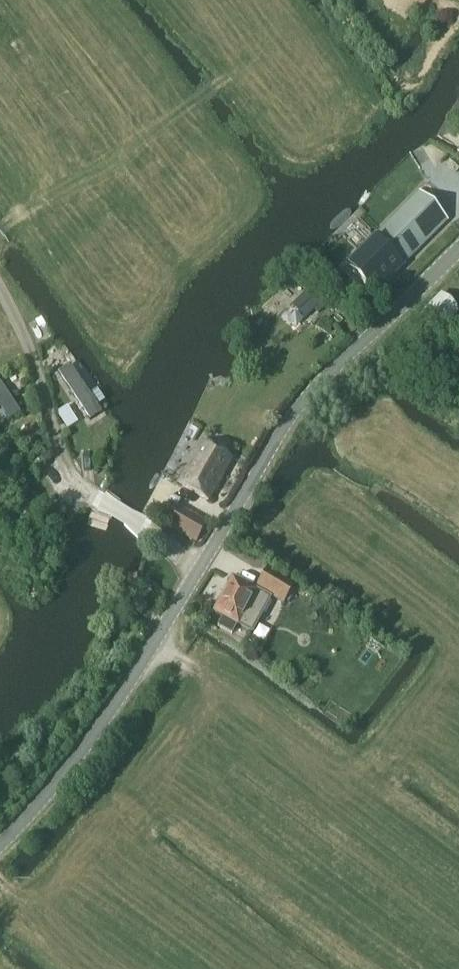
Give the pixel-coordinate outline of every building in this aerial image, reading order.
[(369,242),(346,265),(375,293),(448,219),(420,191),(381,230),(369,242)] [(458,315),(458,311),(442,294),(416,319),(435,339),(458,315)] [(68,366),(57,374),(89,422),(100,415),(95,408),(103,402),(96,392),(88,397),(68,366)] [(7,420),(18,412),(0,385),(0,409),(7,420)] [(208,502),(232,460),(202,443),(178,485),(208,502)] [(194,543),(205,524),(174,506),(163,525),(194,543)] [(283,602),(294,584),(268,569),(257,587),(283,602)] [(231,581),(215,611),(223,616),(223,617),(218,626),(218,627),(231,635),(232,633),(236,624),(237,624),(237,623),(252,631),(269,598),(232,579),(231,581)] [(140,616),(146,609),(136,602),(131,610),(140,616)]
